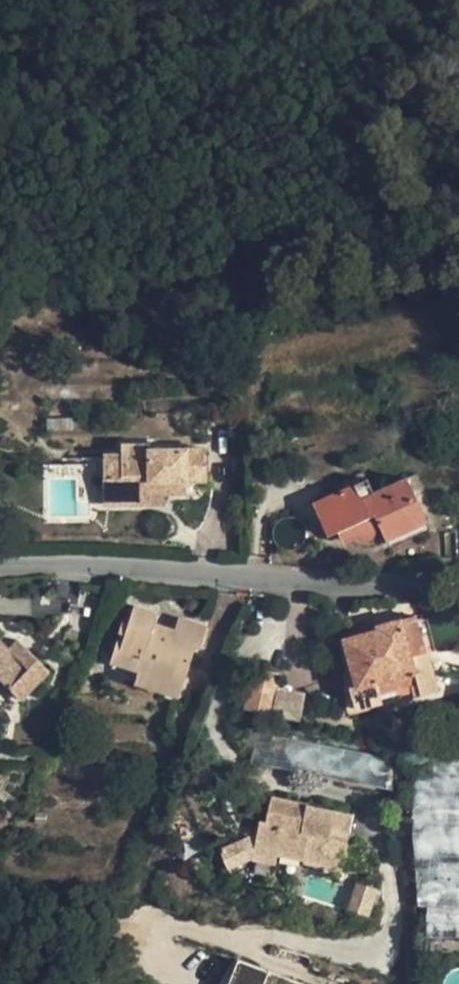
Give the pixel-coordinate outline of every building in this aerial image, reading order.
[(149,444),(121,445),(121,454),(103,455),(103,479),(120,479),(120,504),(143,504),(143,494),(162,494),(185,493),(185,480),(206,480),(206,449),(149,449),(149,444)] [(416,474),(406,478),(426,521),(435,517),(416,474)] [(353,484),(324,497),(338,531),(340,536),(344,543),(351,539),(359,536),(361,538),(365,540),(370,540),(373,538),(374,534),(374,531),(374,529),(379,527),(385,540),(386,539),(425,521),(426,521),(406,478),(373,493),(367,478),(353,484)] [(120,504),(120,479),(103,479),(103,504),(120,504)] [(162,494),(143,494),(143,504),(162,504),(162,494)] [(338,531),(324,497),(313,503),(328,535),(338,531)] [(425,521),(386,539),(390,547),(429,529),(425,521)] [(157,614),(133,607),(129,623),(125,636),(119,635),(111,662),(139,671),(182,684),(194,646),(200,648),(206,627),(179,617),(175,630),(154,623),(157,614)] [(344,639),(352,669),(339,673),(350,713),(436,690),(429,663),(440,660),(458,665),(458,646),(457,647),(452,650),(448,651),(442,652),(437,651),(435,650),(426,653),(426,651),(425,651),(416,620),(415,616),(400,620),(376,626),(377,630),(364,634),(344,639)] [(426,653),(435,650),(426,618),(416,620),(425,651),(426,651),(426,653)] [(129,623),(123,622),(119,635),(125,636),(129,623)] [(22,645),(17,640),(8,648),(14,653),(22,645)] [(6,686),(22,701),(50,672),(22,645),(14,653),(8,648),(0,641),(0,680),(6,686)] [(279,673),(257,669),(255,680),(248,678),(246,689),(248,690),(243,709),(270,714),(279,673)] [(182,684),(139,671),(135,683),(177,697),(182,684)] [(401,726),(401,716),(391,717),(392,727),(401,726)] [(409,759),(413,818),(458,820),(458,761),(409,759)] [(259,840),(256,859),(275,863),(276,856),(302,861),(302,863),(339,871),(345,842),(330,839),(332,826),(348,830),(350,818),(306,809),(305,814),(295,813),(296,807),(274,802),(269,826),(262,825),(259,840)] [(413,818),(416,869),(458,871),(458,820),(413,818)] [(259,840),(249,839),(221,848),(229,869),(256,859),(259,840)] [(418,906),(428,907),(458,908),(458,871),(416,869),(418,906)] [(352,912),(371,916),(377,886),(358,882),(352,912)] [(426,950),(458,951),(458,908),(428,907),(426,950)] [(237,956),(227,983),(313,983),(237,956)]
